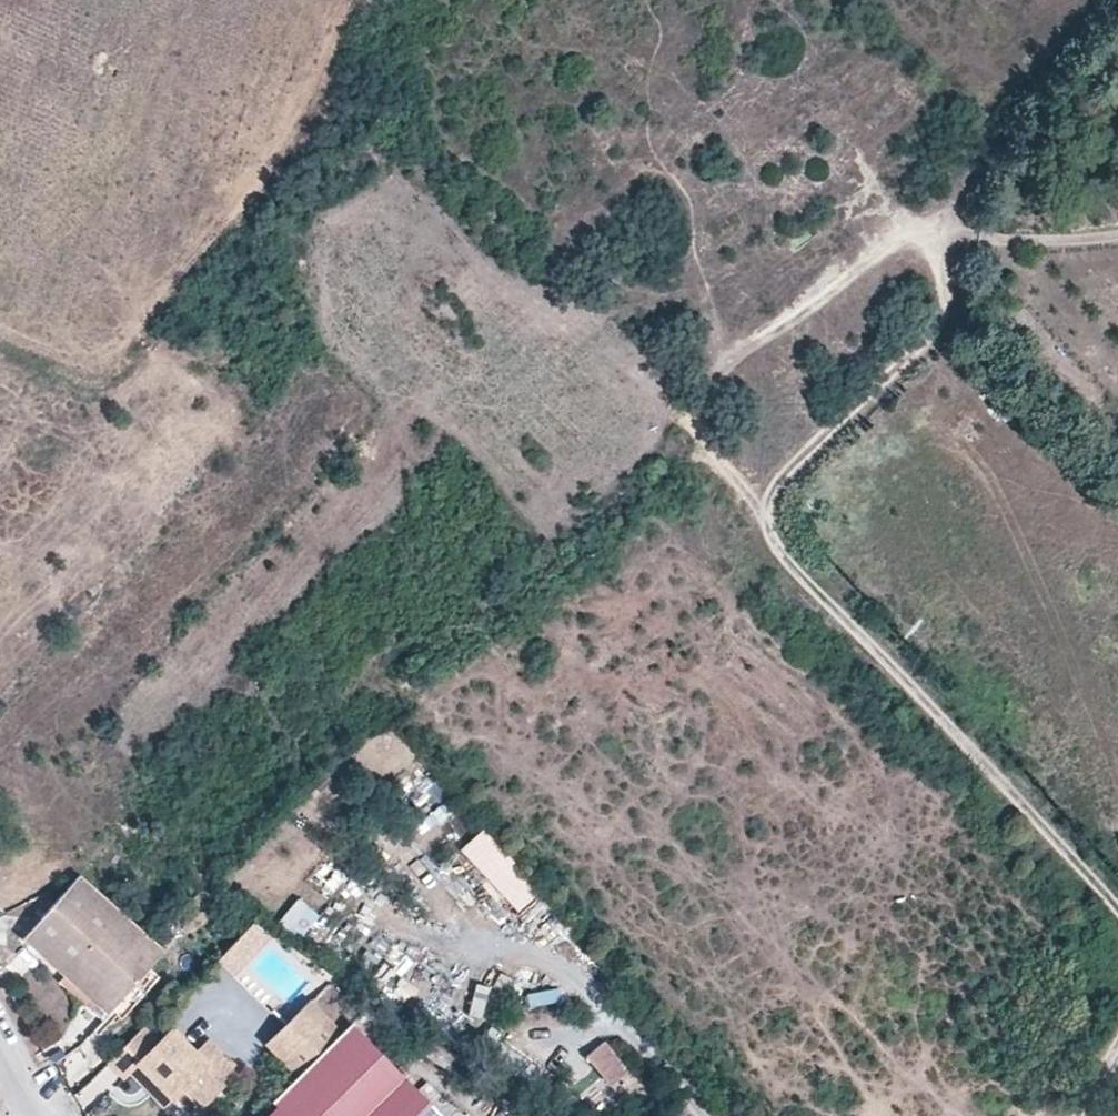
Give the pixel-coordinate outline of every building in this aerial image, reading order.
[(523,918),(547,895),(481,827),(457,850),(523,918)] [(148,938),(78,875),(22,939),(106,1015),(163,951),(148,938)] [(308,907),(290,928),(302,938),(320,917),(308,907)] [(341,1032),(350,1022),(317,995),(311,1002),(341,1032)] [(296,1076),(341,1032),(311,1002),(310,1000),(264,1044),(296,1076)] [(90,1031),(103,1015),(88,1002),(75,1018),(90,1031)] [(350,1022),(341,1032),(296,1076),(270,1103),(274,1107),(265,1115),(441,1115),(350,1022)] [(142,1027),(106,1062),(123,1078),(128,1073),(162,1106),(180,1089),(199,1107),(237,1069),(208,1038),(194,1052),(170,1027),(155,1041),(142,1027)] [(571,1088),(493,1031),(477,1054),(554,1110),(571,1088)] [(628,1071),(603,1041),(585,1057),(610,1086),(628,1071)]
